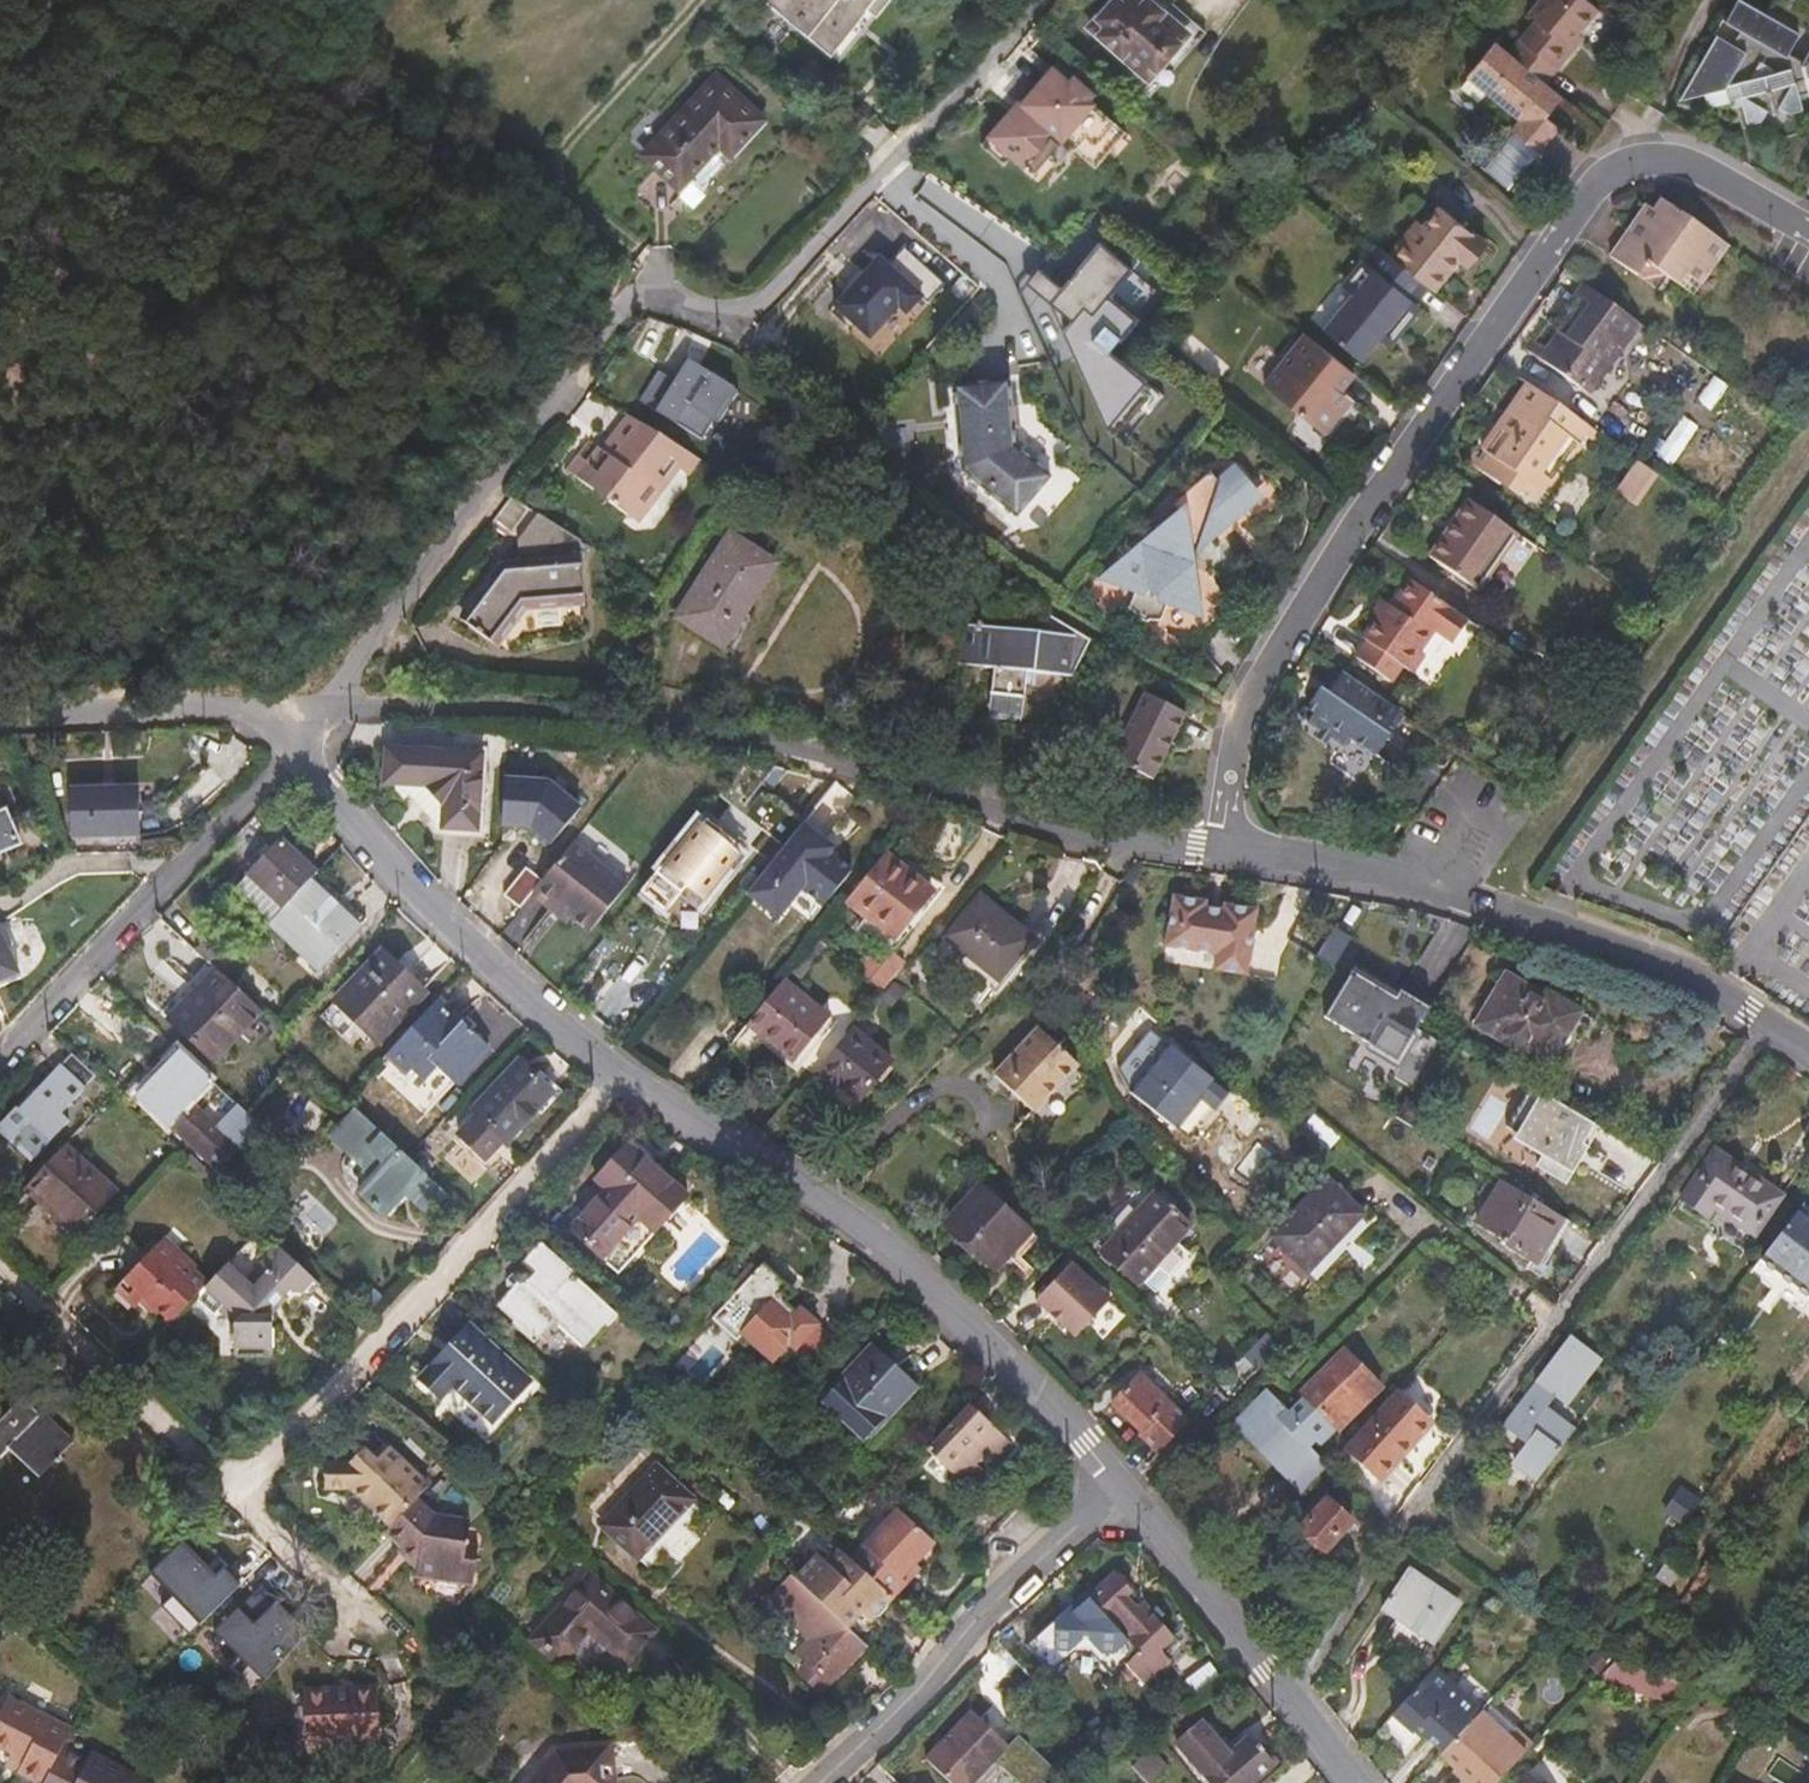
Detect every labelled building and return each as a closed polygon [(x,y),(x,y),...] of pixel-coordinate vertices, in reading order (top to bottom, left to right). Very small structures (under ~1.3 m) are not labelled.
[(836,55),(870,11),(879,18),(893,0),(767,0),(836,55)] [(1154,0),(1120,0),(1096,28),(1154,79),(1192,34),(1154,0)] [(1513,54),(1549,83),(1577,49),(1573,46),(1582,36),(1602,12),(1587,0),(1547,0),(1534,16),(1540,21),(1513,54)] [(1743,2),(1732,21),(1726,18),(1716,37),(1721,40),(1687,99),(1708,92),(1714,106),(1746,97),(1752,121),(1764,118),(1770,108),(1777,112),(1784,104),(1793,111),(1806,107),(1804,97),(1808,96),(1808,40),(1743,2)] [(1585,38),(1582,36),(1573,46),(1577,49),(1585,38)] [(1513,54),(1500,43),(1485,63),(1477,74),(1466,89),(1482,104),(1491,92),(1526,121),(1518,131),(1544,153),(1563,129),(1550,117),(1566,96),(1549,83),(1513,54)] [(1477,74),(1485,63),(1479,59),(1471,69),(1477,74)] [(1096,91),(1061,62),(1037,89),(1035,87),(983,147),(1005,165),(1009,161),(1040,188),(1077,146),(1100,165),(1130,130),(1091,97),(1096,91)] [(769,119),(723,77),(649,154),(691,191),(693,188),(699,194),(769,119)] [(1512,192),(1544,153),(1518,131),(1517,130),(1485,170),(1512,192)] [(1705,286),(1733,244),(1666,198),(1648,224),(1642,219),(1614,258),(1641,276),(1650,263),(1684,287),(1691,276),(1705,286)] [(1420,224),(1394,254),(1433,286),(1439,291),(1463,261),(1470,266),(1487,245),(1442,208),(1425,227),(1420,224)] [(1104,236),(1065,280),(1049,267),(1035,282),(1051,296),(1111,421),(1115,425),(1153,382),(1108,343),(1159,285),(1104,236)] [(1394,254),(1381,244),(1349,286),(1359,293),(1331,329),(1368,360),(1384,339),(1396,324),(1407,333),(1426,308),(1420,304),(1433,286),(1394,254)] [(944,278),(905,245),(871,287),(910,319),(944,278)] [(1697,296),(1705,286),(1691,276),(1684,287),(1697,296)] [(955,320),(980,291),(961,277),(935,309),(949,320),(952,317),(955,320)] [(1609,362),(1640,318),(1593,286),(1575,313),(1579,317),(1567,334),(1563,331),(1544,358),(1586,387),(1591,380),(1600,385),(1613,366),(1609,362)] [(1396,324),(1384,339),(1394,348),(1407,333),(1396,324)] [(1359,373),(1311,333),(1268,383),(1329,433),(1349,409),(1338,399),(1359,373)] [(659,368),(642,400),(711,439),(741,385),(690,356),(677,378),(659,368)] [(626,379),(616,372),(606,389),(616,396),(626,379)] [(1013,378),(957,382),(963,468),(1021,512),(1054,473),(1020,447),(1017,443),(1015,423),(1006,423),(1004,404),(1014,404),(1013,378)] [(1583,443),(1589,431),(1593,425),(1532,383),(1513,413),(1517,416),(1508,430),(1503,427),(1487,447),(1489,450),(1478,466),(1503,484),(1508,476),(1543,501),(1553,486),(1564,470),(1567,472),(1585,445),(1583,443)] [(690,476),(701,459),(630,414),(617,437),(622,441),(614,453),(606,449),(587,479),(618,499),(615,508),(642,526),(660,498),(658,495),(675,467),(690,476)] [(1599,438),(1603,432),(1593,425),(1589,431),(1599,438)] [(1658,479),(1638,465),(1617,495),(1637,509),(1658,479)] [(1257,488),(1240,468),(1224,481),(1215,471),(1177,503),(1191,518),(1168,539),(1163,534),(1112,577),(1144,589),(1138,607),(1143,611),(1147,613),(1147,615),(1152,618),(1156,619),(1157,617),(1169,618),(1175,599),(1208,612),(1197,551),(1184,547),(1179,559),(1167,555),(1169,552),(1171,548),(1175,544),(1175,542),(1196,524),(1210,541),(1256,501),(1250,494),(1257,488)] [(775,480),(757,469),(752,478),(770,490),(775,480)] [(1559,490),(1553,486),(1543,501),(1548,505),(1559,490)] [(1524,533),(1479,503),(1458,535),(1452,531),(1436,555),(1484,590),(1524,533)] [(576,553),(582,540),(543,514),(524,543),(528,561),(515,565),(509,576),(503,572),(473,619),(484,624),(481,629),(497,640),(500,636),(516,646),(544,603),(547,607),(572,600),(570,596),(593,589),(585,554),(577,557),(576,553)] [(778,564),(735,536),(683,617),(735,650),(756,615),(749,610),(778,564)] [(1455,642),(1470,618),(1414,578),(1386,621),(1379,617),(1366,637),(1370,640),(1359,655),(1396,682),(1406,666),(1417,673),(1428,658),(1423,654),(1438,631),(1455,642)] [(1030,671),(1074,675),(1092,638),(1056,616),(1039,605),(1038,633),(955,624),(951,663),(995,667),(992,716),(1026,719),(1030,671)] [(1379,750),(1405,712),(1341,667),(1331,682),(1337,686),(1329,698),(1323,693),(1313,708),(1318,711),(1314,719),(1351,745),(1358,737),(1379,750)] [(1331,682),(1323,693),(1329,698),(1337,686),(1331,682)] [(1188,714),(1148,693),(1116,758),(1156,777),(1188,714)] [(480,834),(484,757),(387,751),(385,788),(404,788),(442,830),(444,832),(450,833),(480,834)] [(76,839),(144,847),(152,783),(83,775),(76,839)] [(24,842),(10,809),(2,813),(0,809),(0,852),(24,842)] [(546,871),(565,841),(537,823),(517,852),(546,871)] [(829,840),(808,823),(752,892),(782,918),(794,903),(794,890),(806,889),(828,906),(857,870),(835,852),(826,845),(829,840)] [(744,859),(700,824),(658,876),(703,911),(744,859)] [(839,848),(829,840),(826,845),(835,852),(839,848)] [(0,852),(0,858),(26,846),(24,842),(0,852)] [(273,925),(319,876),(285,844),(239,893),(273,925)] [(629,888),(575,844),(532,897),(568,925),(573,919),(591,935),(629,888)] [(936,895),(888,855),(849,904),(899,944),(936,895)] [(369,923),(319,876),(273,925),(323,972),(369,923)] [(794,890),(794,903),(806,889),(794,890)] [(1260,908),(1229,902),(1228,909),(1208,905),(1209,899),(1178,893),(1169,943),(1220,951),(1217,967),(1249,972),(1260,908)] [(1036,941),(983,897),(948,940),(1001,983),(1036,941)] [(854,922),(845,914),(838,923),(847,931),(854,922)] [(14,957),(17,950),(11,937),(4,934),(0,935),(0,988),(22,979),(14,957)] [(829,949),(819,941),(795,971),(803,979),(829,949)] [(883,993),(906,964),(885,946),(861,976),(883,993)] [(427,996),(385,955),(338,1003),(381,1045),(427,996)] [(226,976),(219,970),(172,1020),(218,1063),(265,1013),(226,976)] [(1398,1000),(1352,973),(1325,1020),(1371,1046),(1398,1000)] [(1478,1028),(1550,1071),(1567,1040),(1580,1048),(1596,1022),(1550,994),(1546,1000),(1508,977),(1478,1028)] [(786,982),(746,1031),(792,1065),(805,1050),(812,1055),(829,1034),(823,1029),(831,1018),(786,982)] [(469,1021),(446,998),(396,1052),(429,1083),(446,1065),(463,1081),(497,1044),(471,1019),(469,1021)] [(1118,1066),(1135,1082),(1171,1042),(1154,1027),(1118,1066)] [(893,1063),(853,1030),(821,1071),(847,1092),(841,1101),(855,1113),(893,1063)] [(1080,1066),(1043,1030),(998,1078),(1036,1115),(1080,1066)] [(1567,1040),(1550,1071),(1562,1078),(1580,1048),(1567,1040)] [(1218,1114),(1231,1097),(1170,1046),(1131,1094),(1180,1131),(1204,1102),(1218,1114)] [(214,1081),(184,1053),(141,1099),(221,1174),(225,1169),(252,1140),(263,1127),(250,1115),(240,1107),(219,1129),(193,1104),(214,1081)] [(97,1077),(74,1055),(22,1113),(20,1111),(2,1131),(34,1161),(69,1124),(61,1116),(97,1078),(97,1077)] [(556,1095),(521,1063),(475,1112),(480,1116),(465,1133),(489,1156),(504,1140),(510,1145),(556,1095)] [(821,1071),(814,1080),(841,1101),(847,1092),(821,1071)] [(1601,1131),(1532,1089),(1507,1129),(1518,1136),(1514,1142),(1542,1159),(1536,1169),(1566,1188),(1601,1131)] [(449,1195),(412,1160),(358,1110),(333,1138),(375,1178),(361,1194),(388,1218),(409,1196),(430,1216),(449,1195)] [(252,1140),(225,1169),(243,1187),(269,1157),(252,1140)] [(664,1228),(687,1201),(691,1197),(630,1145),(597,1184),(606,1192),(572,1233),(622,1276),(664,1228)] [(68,1147),(27,1191),(80,1240),(121,1196),(68,1147)] [(1782,1197),(1716,1151),(1682,1201),(1708,1219),(1715,1209),(1755,1236),(1782,1197)] [(1372,1223),(1328,1183),(1275,1240),(1318,1282),(1372,1223)] [(1565,1220),(1504,1183),(1479,1224),(1511,1244),(1510,1248),(1538,1265),(1547,1250),(1565,1220)] [(1033,1235),(983,1187),(949,1225),(1000,1272),(1033,1235)] [(1155,1198),(1105,1254),(1146,1291),(1150,1287),(1159,1296),(1188,1265),(1175,1254),(1193,1233),(1155,1198)] [(1758,1271),(1808,1310),(1808,1211),(1806,1209),(1758,1271)] [(1565,1220),(1547,1250),(1557,1256),(1576,1226),(1565,1220)] [(323,1288),(263,1232),(210,1287),(202,1295),(221,1313),(235,1327),(234,1359),(272,1362),(282,1324),(278,1321),(298,1299),(302,1302),(309,1303),(323,1288)] [(165,1242),(160,1246),(174,1260),(178,1255),(165,1242)] [(146,1301),(173,1325),(198,1300),(202,1295),(210,1287),(195,1273),(196,1271),(178,1255),(174,1260),(160,1246),(120,1288),(140,1306),(146,1301)] [(621,1317),(545,1246),(525,1267),(532,1274),(527,1281),(521,1277),(511,1274),(506,1279),(510,1286),(516,1292),(501,1308),(519,1325),(517,1328),(536,1346),(557,1325),(588,1353),(621,1317)] [(1039,1304),(1079,1341),(1114,1304),(1075,1266),(1039,1304)] [(328,1293),(323,1288),(309,1303),(300,1313),(305,1318),(328,1293)] [(202,1295),(198,1300),(216,1318),(221,1313),(202,1295)] [(792,1321),(773,1304),(745,1335),(774,1363),(790,1346),(797,1352),(820,1327),(803,1310),(792,1321)] [(437,1407),(456,1387),(496,1423),(532,1383),(472,1329),(416,1388),(437,1407)] [(1260,1371),(1280,1350),(1266,1337),(1245,1357),(1260,1371)] [(1517,1464),(1540,1481),(1576,1434),(1545,1413),(1556,1397),(1567,1405),(1602,1358),(1573,1337),(1537,1384),(1539,1385),(1508,1426),(1531,1444),(1517,1464)] [(918,1386),(875,1348),(827,1402),(871,1441),(918,1386)] [(1287,1475),(1291,1471),(1315,1447),(1318,1444),(1322,1447),(1362,1409),(1363,1410),(1383,1390),(1346,1353),(1305,1396),(1308,1399),(1292,1416),(1269,1393),(1240,1422),(1260,1441),(1256,1445),(1287,1475)] [(1163,1452),(1191,1423),(1143,1379),(1116,1407),(1163,1452)] [(1430,1421),(1398,1391),(1344,1451),(1380,1483),(1417,1443),(1413,1439),(1430,1421)] [(24,1400),(22,1404),(23,1405),(7,1422),(0,1415),(0,1455),(5,1459),(13,1452),(42,1479),(75,1443),(49,1417),(46,1420),(24,1400)] [(1009,1441),(972,1405),(930,1451),(968,1486),(984,1468),(978,1463),(988,1452),(994,1458),(1009,1441)] [(816,1416),(807,1425),(817,1435),(824,1442),(834,1433),(816,1416)] [(1236,1426),(1256,1445),(1260,1441),(1240,1422),(1236,1426)] [(817,1435),(807,1425),(804,1428),(814,1438),(817,1435)] [(1015,1446),(1009,1441),(994,1458),(1000,1463),(1015,1446)] [(1309,1487),(1333,1463),(1315,1447),(1291,1471),(1309,1487)] [(359,1495),(397,1530),(422,1500),(433,1488),(393,1453),(381,1466),(368,1454),(355,1468),(327,1474),(329,1497),(359,1495)] [(984,1468),(968,1486),(974,1491),(990,1474),(984,1468)] [(693,1501),(658,1469),(605,1530),(639,1561),(693,1501)] [(1666,1514),(1686,1528),(1702,1504),(1682,1490),(1666,1514)] [(397,1530),(395,1532),(412,1548),(415,1546),(425,1556),(426,1579),(466,1586),(467,1580),(478,1582),(484,1550),(477,1549),(478,1545),(471,1544),(474,1526),(440,1517),(422,1500),(397,1530)] [(734,1500),(724,1510),(733,1518),(743,1509),(734,1500)] [(1328,1552),(1353,1523),(1328,1501),(1302,1531),(1328,1552)] [(899,1513),(855,1562),(893,1597),(907,1583),(901,1577),(916,1561),(932,1544),(899,1513)] [(184,1540),(155,1569),(177,1591),(166,1603),(196,1631),(245,1580),(224,1561),(215,1570),(184,1540)] [(855,1562),(845,1553),(832,1567),(823,1558),(799,1582),(835,1616),(849,1631),(862,1616),(869,1623),(893,1597),(855,1562)] [(901,1577),(907,1583),(921,1567),(916,1561),(901,1577)] [(1671,1589),(1682,1572),(1669,1563),(1658,1581),(1671,1589)] [(1408,1573),(1384,1610),(1434,1644),(1458,1607),(1408,1573)] [(1114,1575),(1089,1600),(1142,1654),(1129,1666),(1148,1686),(1173,1661),(1163,1651),(1176,1638),(1142,1604),(1137,1610),(1127,1599),(1132,1593),(1114,1575)] [(655,1633),(592,1577),(535,1643),(562,1667),(591,1634),(627,1665),(655,1633)] [(467,1580),(466,1586),(477,1588),(478,1582),(467,1580)] [(254,1618),(277,1601),(264,1584),(242,1601),(254,1618)] [(1142,1604),(1132,1593),(1127,1599),(1137,1610),(1142,1604)] [(1089,1600),(1086,1597),(1029,1654),(1057,1682),(1088,1652),(1116,1678),(1129,1666),(1142,1654),(1089,1600)] [(256,1621),(239,1604),(217,1627),(269,1676),(296,1649),(282,1636),(297,1619),(277,1600),(256,1621)] [(832,1687),(867,1648),(849,1631),(835,1616),(794,1660),(825,1691),(830,1685),(832,1687)] [(789,1666),(820,1696),(825,1691),(794,1660),(789,1666)] [(1601,1680),(1683,1711),(1696,1692),(1648,1673),(1618,1662),(1601,1680)] [(1022,1667),(997,1693),(1021,1717),(1046,1691),(1022,1667)] [(1433,1765),(1443,1755),(1472,1723),(1483,1712),(1436,1669),(1384,1728),(1405,1747),(1409,1742),(1433,1765)] [(380,1741),(379,1690),(306,1693),(308,1743),(380,1741)] [(43,1782),(49,1782),(67,1750),(71,1742),(76,1731),(12,1699),(0,1722),(0,1747),(16,1756),(28,1761),(23,1773),(43,1782)] [(975,1713),(929,1762),(951,1782),(975,1782),(1010,1747),(975,1713)] [(1518,1765),(1472,1723),(1443,1755),(1473,1782),(1500,1782),(1518,1765)] [(1202,1725),(1179,1745),(1213,1782),(1254,1782),(1272,1767),(1249,1739),(1229,1757),(1202,1725)] [(67,1750),(73,1753),(77,1745),(71,1742),(67,1750)] [(612,1747),(557,1751),(531,1782),(616,1782),(612,1747)] [(95,1755),(92,1763),(73,1753),(67,1750),(49,1782),(148,1782),(95,1755)] [(11,1767),(23,1773),(28,1761),(16,1756),(11,1767)] [(1151,1760),(1137,1773),(1146,1782),(1158,1782),(1165,1777),(1151,1760)]
